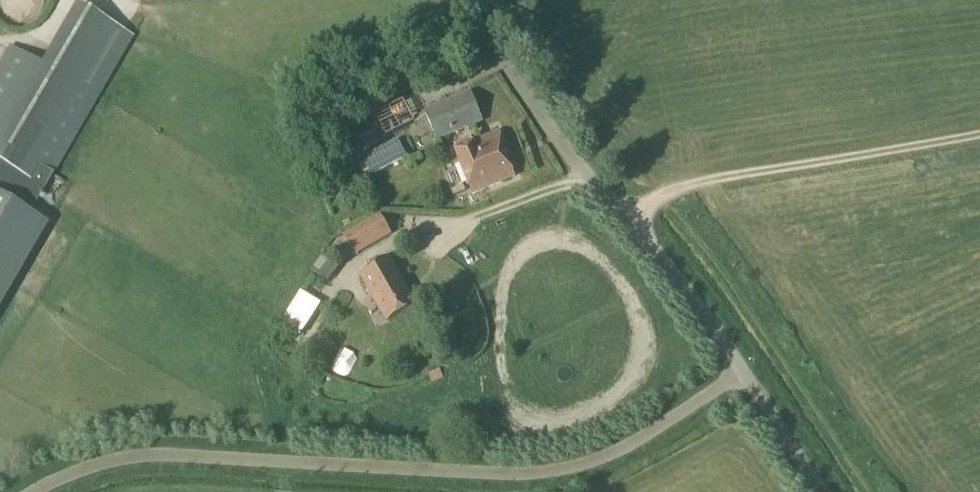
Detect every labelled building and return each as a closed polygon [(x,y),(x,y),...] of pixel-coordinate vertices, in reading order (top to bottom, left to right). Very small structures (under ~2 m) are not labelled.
[(50,1),(50,0),(0,0),(0,12),(3,17),(7,21),(11,24),(15,26),(22,28),(26,28),(30,27),(35,25),(40,22),(44,19),(47,14),(49,10),(50,1)] [(124,33),(80,7),(45,67),(10,47),(0,63),(0,198),(32,216),(46,192),(43,191),(132,37),(124,33)] [(387,103),(404,100),(401,82),(383,86),(387,103)] [(423,109),(436,141),(483,122),(470,91),(423,109)] [(374,115),(385,139),(415,124),(403,101),(374,115)] [(506,152),(507,152),(499,132),(454,150),(472,194),(515,177),(506,152)] [(396,140),(362,157),(371,176),(406,158),(396,140)] [(46,225),(32,216),(0,198),(0,305),(46,225)] [(343,236),(344,237),(329,245),(338,262),(353,254),(389,233),(379,216),(343,236)] [(389,258),(381,262),(360,274),(386,321),(415,305),(389,258)] [(280,324),(299,335),(309,319),(290,307),(280,324)]
